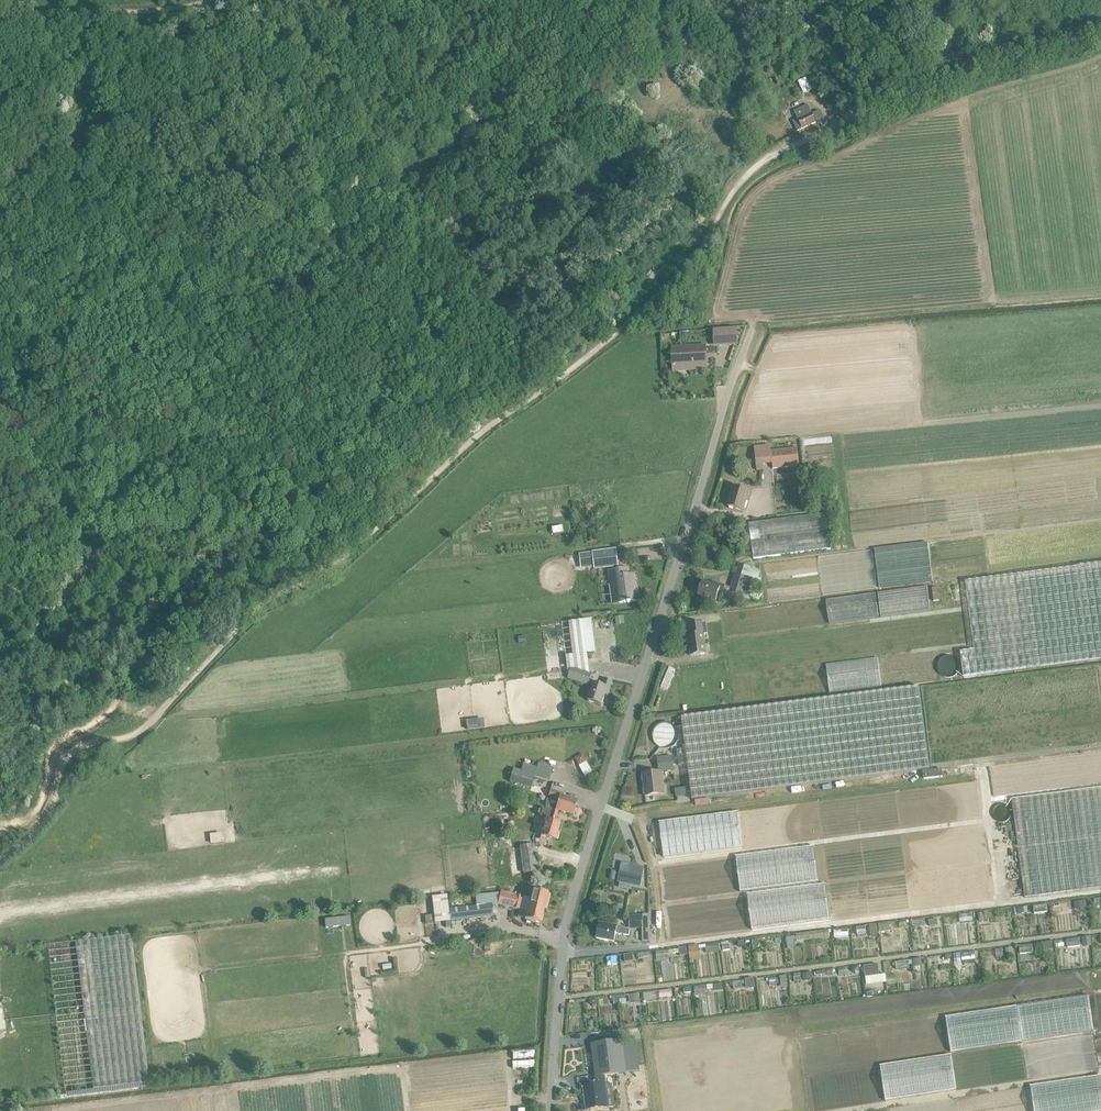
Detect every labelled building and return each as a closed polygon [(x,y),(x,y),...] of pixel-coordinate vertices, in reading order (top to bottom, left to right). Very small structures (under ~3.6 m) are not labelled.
[(797,131),(806,127),(815,122),(807,105),(794,111),(798,119),(793,121),(797,131)] [(816,122),(823,119),(819,111),(813,114),(816,122)] [(714,332),(715,345),(737,343),(736,330),(714,332)] [(680,366),(700,365),(706,365),(705,346),(679,348),(680,366)] [(770,451),(770,446),(754,447),(756,470),(763,470),(762,460),(771,459),(772,469),(773,469),(773,468),(799,465),(797,448),(770,451)] [(748,492),(733,487),(727,507),(743,511),(748,492)] [(750,522),(751,541),(799,536),(800,546),(782,547),(767,549),(767,555),(827,550),(824,520),(808,522),(807,516),(750,522)] [(618,566),(616,550),(592,553),(579,555),(580,566),(594,564),(594,569),(618,566)] [(818,556),(765,561),(767,581),(776,580),(775,576),(772,577),(771,570),(777,570),(777,569),(810,566),(812,580),(810,581),(811,594),(821,593),(818,556)] [(965,581),(974,650),(960,652),(963,677),(1100,659),(1100,563),(1076,566),(1076,567),(965,581)] [(634,586),(635,586),(634,575),(627,576),(626,569),(610,571),(611,578),(614,577),(618,603),(627,602),(627,603),(630,603),(630,602),(637,601),(636,591),(634,591),(634,586)] [(757,581),(736,574),(735,574),(733,580),(755,588),(757,581)] [(730,588),(729,592),(741,597),(743,592),(752,596),(755,588),(733,580),(730,588)] [(719,591),(723,593),(725,586),(714,582),(713,585),(702,582),(701,586),(699,585),(696,592),(698,593),(698,595),(700,596),(698,602),(714,607),(719,591)] [(928,586),(826,598),(829,622),(931,609),(928,586)] [(706,623),(709,644),(722,642),(719,621),(706,623)] [(707,634),(706,623),(689,625),(690,634),(687,634),(688,636),(690,656),(706,654),(703,635),(707,634)] [(956,666),(953,656),(939,660),(942,671),(956,666)] [(830,692),(882,686),(878,657),(826,664),(830,692)] [(588,685),(589,683),(592,674),(571,667),(567,678),(588,685)] [(668,690),(676,669),(669,667),(661,688),(668,690)] [(612,681),(605,679),(602,686),(594,683),(588,701),(601,705),(606,691),(609,692),(612,681)] [(691,799),(929,769),(919,687),(681,717),(691,799)] [(482,719),(467,719),(468,728),(482,728),(482,719)] [(681,736),(680,733),(680,730),(678,727),(676,725),(674,723),(672,722),(668,721),(666,720),(662,721),(660,721),(657,723),(655,725),(653,727),(651,730),(650,732),(650,736),(650,738),(651,741),(652,744),(654,746),(656,748),(659,750),(662,751),(665,751),(668,751),(671,750),(674,749),(676,747),(678,745),(679,742),(680,739),(681,736)] [(585,776),(593,771),(583,753),(574,758),(585,776)] [(669,756),(657,757),(659,772),(661,772),(674,770),(672,757),(669,756)] [(549,782),(553,768),(538,764),(536,768),(523,764),(521,771),(513,769),(509,782),(530,788),(534,777),(549,782)] [(659,772),(643,774),(644,783),(645,787),(644,787),(645,797),(664,794),(661,772),(659,772)] [(977,781),(898,789),(902,826),(981,818),(977,781)] [(676,795),(689,794),(688,786),(675,788),(676,795)] [(1011,799),(1024,897),(1100,887),(1100,787),(1011,799)] [(564,794),(550,790),(548,797),(549,797),(546,807),(555,810),(558,811),(558,812),(559,812),(558,814),(564,816),(565,813),(573,816),(573,815),(575,815),(577,808),(575,808),(577,802),(563,797),(564,794)] [(555,810),(546,807),(543,818),(545,819),(540,837),(554,841),(557,832),(559,832),(561,826),(559,825),(560,823),(555,822),(558,811),(555,810)] [(913,907),(992,900),(988,861),(985,861),(982,825),(903,833),(906,871),(910,871),(913,907)] [(210,844),(222,843),(221,833),(209,835),(210,844)] [(505,849),(509,848),(512,874),(537,871),(533,834),(504,837),(505,849)] [(623,864),(620,883),(638,886),(642,867),(623,864)] [(476,896),(477,905),(492,903),(498,904),(516,909),(517,902),(544,909),(548,894),(538,891),(538,890),(534,889),(534,890),(532,890),(530,898),(501,892),(500,893),(476,896)] [(448,909),(446,895),(432,897),(435,923),(493,916),(492,913),(492,907),(491,904),(497,904),(498,904),(492,903),(477,905),(477,906),(448,909)] [(1085,898),(1077,900),(1078,907),(1086,906),(1085,898)] [(516,909),(526,911),(524,920),(526,920),(526,922),(530,922),(530,921),(540,924),(544,909),(517,902),(516,909)] [(986,912),(978,913),(979,921),(987,920),(986,912)] [(433,914),(424,916),(426,925),(434,923),(433,914)] [(629,927),(642,927),(642,915),(629,916),(629,927)] [(889,923),(878,924),(879,933),(890,931),(889,923)] [(630,930),(617,927),(599,924),(596,939),(614,942),(616,933),(629,936),(630,930)] [(876,924),(869,925),(870,934),(878,933),(876,924)] [(131,935),(75,942),(93,1090),(149,1083),(131,935)] [(1082,938),(1083,947),(1091,946),(1090,937),(1082,938)] [(1042,951),(1053,949),(1052,941),(1041,943),(1042,951)] [(1032,945),(1020,947),(1021,955),(1033,953),(1032,945)] [(679,949),(679,953),(680,956),(687,955),(686,948),(679,949)] [(632,953),(624,954),(625,962),(633,961),(632,953)] [(616,957),(607,958),(607,966),(617,965),(616,957)] [(921,958),(912,959),(913,967),(922,966),(921,958)] [(885,974),(879,975),(877,964),(863,966),(864,968),(862,969),(862,972),(864,972),(866,985),(886,983),(885,974)] [(811,972),(802,973),(803,981),(812,980),(811,972)] [(745,979),(745,981),(746,984),(746,989),(755,988),(754,978),(745,979)] [(630,1003),(640,1001),(639,994),(629,995),(630,1003)] [(639,1071),(635,1040),(622,1042),(626,1072),(629,1072),(639,1071)] [(591,1045),(596,1086),(605,1085),(603,1076),(626,1073),(626,1072),(622,1042),(622,1041),(591,1045)] [(514,1052),(514,1067),(534,1067),(534,1052),(514,1052)] [(884,1102),(881,1064),(810,1075),(817,1110),(820,1110),(884,1102)] [(1030,1084),(1034,1110),(1100,1110),(1100,1075),(1030,1084)] [(605,1085),(596,1086),(583,1087),(584,1096),(585,1096),(586,1101),(585,1101),(586,1110),(607,1108),(605,1085)]
